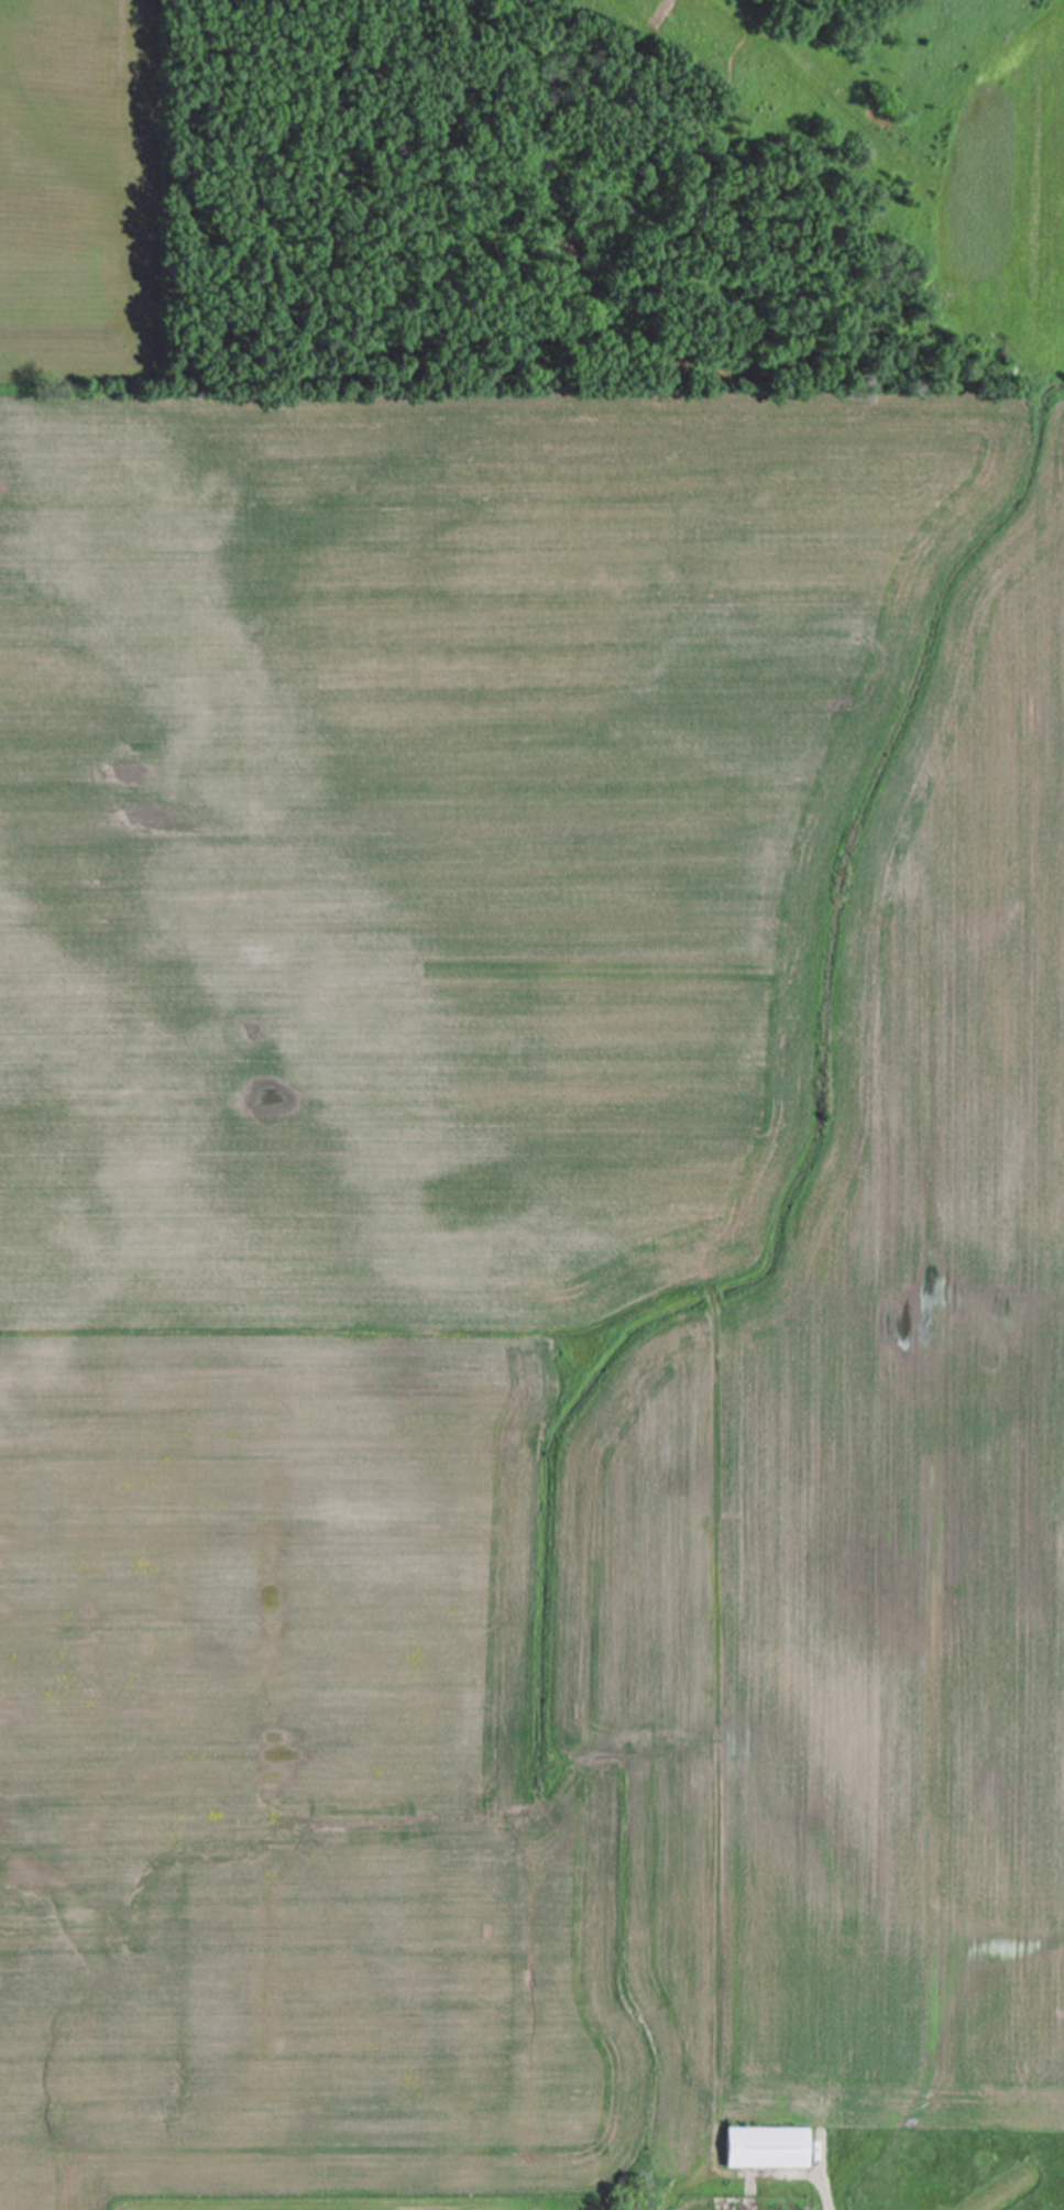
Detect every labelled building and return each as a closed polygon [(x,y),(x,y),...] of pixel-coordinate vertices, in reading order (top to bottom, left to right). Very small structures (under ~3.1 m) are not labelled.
[(723,2168),(806,2168),(806,2127),(723,2128),(723,2168)]
